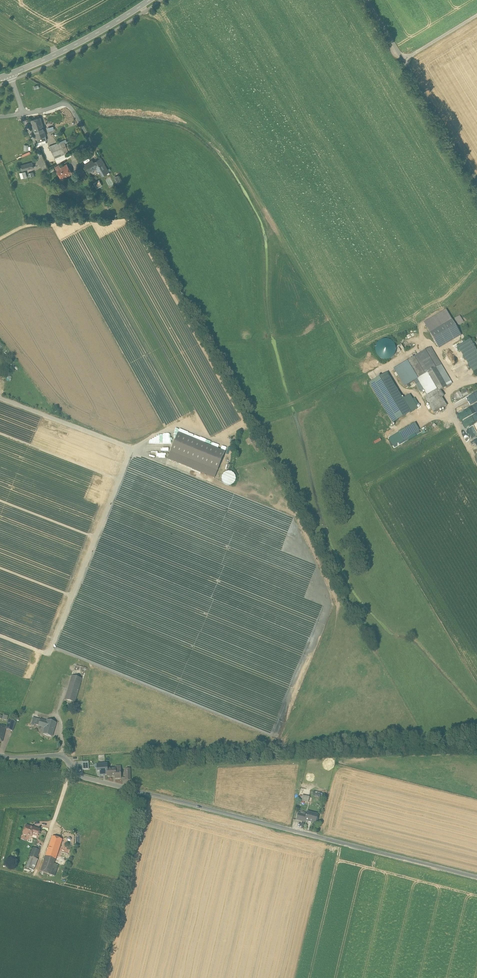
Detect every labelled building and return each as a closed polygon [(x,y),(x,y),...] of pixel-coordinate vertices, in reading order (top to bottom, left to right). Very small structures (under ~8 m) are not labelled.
[(40,117),(31,120),(37,139),(45,136),(46,136),(40,117)] [(66,139),(58,143),(50,146),(53,154),(57,164),(67,159),(65,155),(69,153),(65,144),(67,143),(66,139)] [(85,151),(78,156),(81,161),(89,157),(85,151)] [(92,160),(85,165),(89,172),(95,168),(96,170),(100,168),(104,174),(108,171),(104,164),(101,158),(97,160),(98,161),(94,163),(92,160)] [(32,162),(21,166),(22,170),(34,167),(32,162)] [(57,170),(56,170),(62,180),(72,173),(67,164),(61,168),(57,170)] [(87,178),(81,168),(77,170),(83,180),(87,178)] [(102,186),(99,180),(94,183),(96,189),(102,186)] [(446,310),(424,323),(430,333),(452,321),(446,310)] [(460,317),(455,319),(458,325),(463,322),(460,317)] [(452,321),(430,333),(438,346),(459,333),(452,321)] [(379,340),(380,355),(384,355),(384,358),(395,357),(395,340),(379,340)] [(458,347),(473,373),(476,371),(476,352),(470,340),(458,347)] [(449,378),(431,348),(414,358),(424,375),(427,373),(436,389),(438,392),(451,384),(448,379),(449,378)] [(427,373),(424,375),(414,358),(407,362),(424,390),(427,395),(436,389),(427,373)] [(407,362),(395,369),(405,386),(414,381),(417,379),(407,362)] [(387,374),(370,384),(393,423),(410,413),(387,374)] [(424,390),(417,379),(414,381),(421,392),(424,390)] [(427,395),(424,396),(434,414),(446,407),(438,392),(436,389),(427,395)] [(459,392),(452,396),(454,400),(462,396),(459,392)] [(469,396),(454,404),(458,412),(475,403),(472,397),(470,398),(469,396)] [(417,436),(415,433),(420,431),(416,423),(399,432),(404,442),(417,436)] [(225,453),(178,434),(171,452),(217,471),(225,453)] [(162,443),(171,443),(170,435),(162,435),(162,443)] [(217,471),(171,452),(168,459),(214,478),(217,471)] [(73,676),(66,699),(74,702),(81,679),(73,676)] [(56,722),(47,720),(47,722),(37,719),(35,724),(45,727),(43,734),(52,736),(56,722)] [(16,722),(9,720),(7,729),(13,731),(16,722)] [(115,769),(107,770),(108,776),(115,776),(115,779),(121,778),(121,775),(121,771),(116,771),(115,769)] [(318,815),(307,812),(306,816),(298,814),(296,820),(305,822),(305,821),(316,824),(318,815)] [(34,828),(26,826),(25,830),(24,830),(23,832),(24,833),(24,834),(26,835),(27,836),(30,837),(31,837),(32,837),(33,835),(35,835),(37,829),(34,828)] [(62,840),(53,836),(50,845),(55,847),(54,851),(58,852),(62,840)] [(50,845),(41,871),(51,875),(51,873),(55,874),(58,865),(54,864),(58,852),(54,851),(55,847),(50,845)] [(40,850),(33,848),(30,857),(37,859),(40,850)] [(37,859),(30,857),(26,868),(34,870),(38,860),(37,859)]
